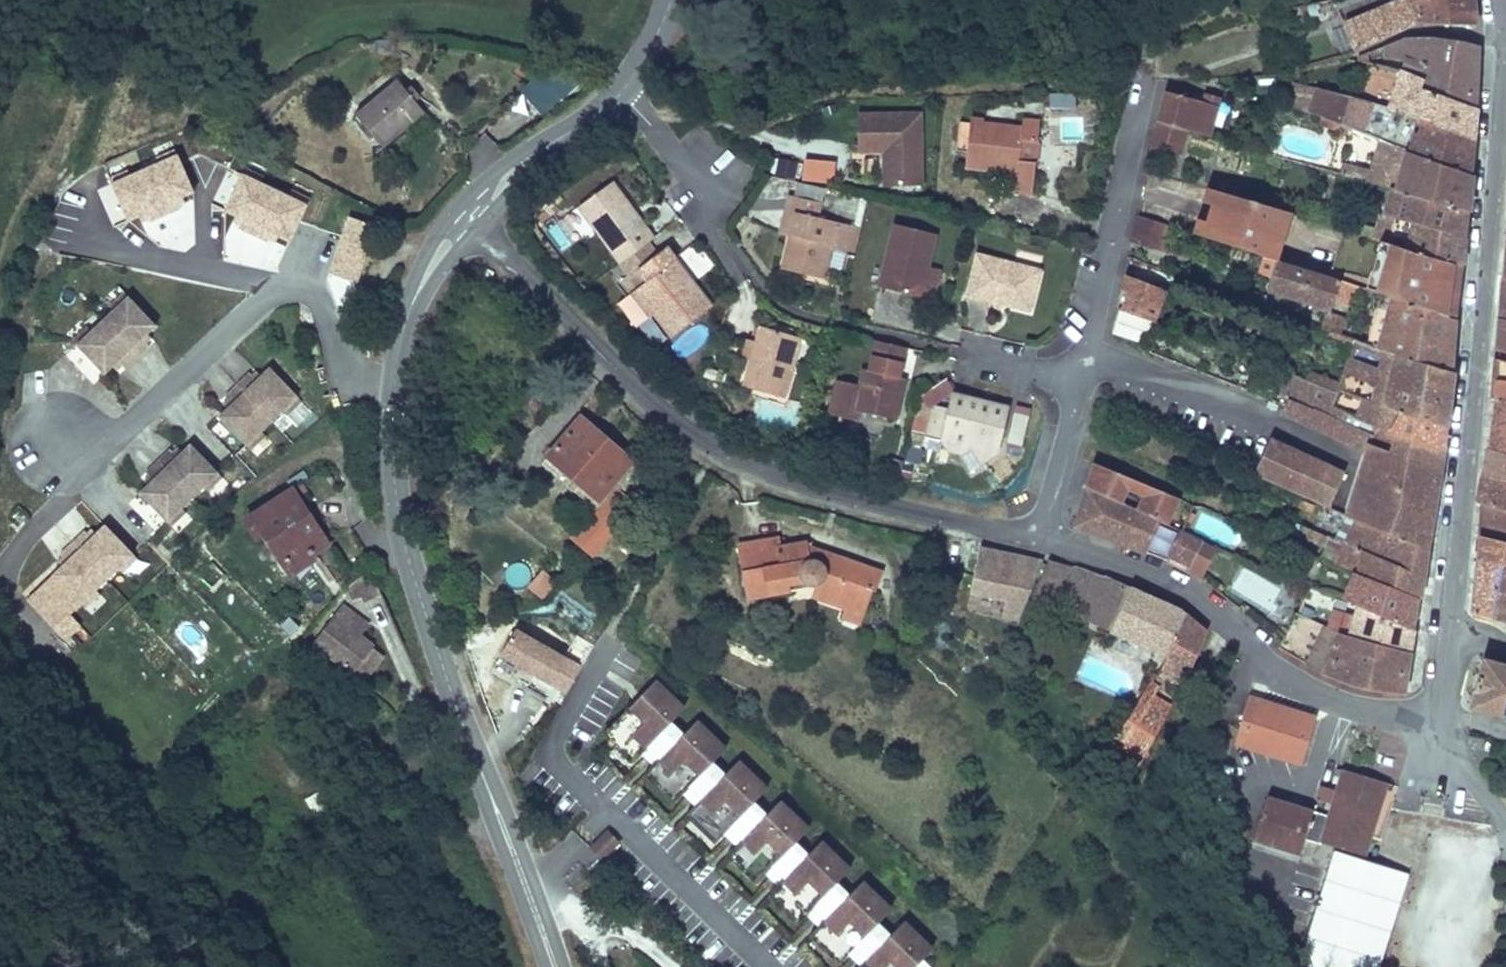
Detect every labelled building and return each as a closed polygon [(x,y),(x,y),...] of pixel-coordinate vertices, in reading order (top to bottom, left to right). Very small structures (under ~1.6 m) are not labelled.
[(1466,0),(1407,0),(1408,4),(1412,13),(1413,17),(1466,0)] [(1477,42),(1472,0),(1466,0),(1413,17),(1420,40),(1477,42)] [(1400,17),(1412,13),(1408,4),(1397,8),(1400,17)] [(1395,49),(1420,40),(1413,17),(1412,13),(1400,17),(1384,22),(1395,49)] [(1342,70),(1395,49),(1384,22),(1332,44),(1342,70)] [(351,55),(360,60),(365,53),(355,48),(351,55)] [(1398,94),(1471,122),(1479,62),(1432,53),(1403,54),(1357,70),(1354,78),(1398,94)] [(552,62),(519,96),(544,120),(577,86),(552,62)] [(1288,84),(1296,82),(1295,75),(1287,76),(1288,84)] [(381,147),(423,111),(396,80),(354,116),(381,147)] [(1181,133),(1202,140),(1212,108),(1163,93),(1153,125),(1181,133)] [(1387,129),(1467,159),(1471,122),(1398,94),(1387,129)] [(1467,159),(1387,129),(1295,95),(1287,117),(1280,114),(1278,119),(1380,158),(1461,187),(1463,188),(1467,159)] [(1341,104),(1352,108),(1354,102),(1343,98),(1341,104)] [(920,188),(921,116),(858,115),(858,152),(884,152),(883,187),(920,188)] [(1023,141),(1039,142),(1041,121),(1023,120),(1022,129),(985,125),(985,121),(970,120),(966,163),(992,166),(992,161),(1002,162),(1001,166),(1018,167),(1015,190),(1033,192),(1036,165),(1021,163),(1023,141)] [(1146,148),(1173,157),(1181,133),(1153,125),(1146,148)] [(1450,224),(1461,187),(1380,158),(1366,202),(1386,207),(1450,224)] [(791,181),(794,165),(776,161),(772,177),(791,181)] [(802,162),(801,184),(834,185),(835,164),(802,162)] [(850,261),(858,228),(814,218),(821,188),(793,182),(786,213),(791,214),(786,235),(778,271),(819,281),(827,247),(831,248),(830,253),(842,256),(842,259),(850,261)] [(619,265),(653,239),(611,183),(577,208),(619,265)] [(1450,224),(1461,227),(1469,191),(1463,188),(1461,187),(1450,224)] [(851,211),(855,197),(833,191),(830,206),(851,211)] [(1261,273),(1271,277),(1286,232),(1201,207),(1198,218),(1207,221),(1201,238),(1192,235),(1188,248),(1261,273)] [(1461,227),(1450,224),(1386,207),(1383,228),(1382,233),(1389,235),(1459,252),(1461,227)] [(786,235),(791,214),(786,213),(781,212),(776,232),(786,235)] [(1128,241),(1161,252),(1169,226),(1136,216),(1128,241)] [(556,249),(582,235),(572,217),(546,230),(556,249)] [(349,248),(360,253),(369,230),(358,225),(349,248)] [(920,298),(926,268),(934,235),(892,225),(877,288),(920,298)] [(1382,258),(1385,250),(1389,235),(1382,233),(1383,228),(1378,227),(1374,245),(1371,255),(1380,258),(1382,258)] [(1371,255),(1374,245),(1320,231),(1317,241),(1371,255)] [(1457,279),(1459,252),(1389,235),(1385,250),(1402,254),(1399,263),(1457,279)] [(679,259),(700,279),(712,266),(691,247),(679,259)] [(669,340),(711,311),(668,250),(639,270),(647,282),(640,287),(656,311),(652,315),(669,340)] [(1003,306),(1028,313),(1039,272),(977,254),(966,296),(992,304),(999,299),(1003,306)] [(1375,272),(1385,275),(1390,260),(1382,258),(1380,258),(1375,272)] [(1379,312),(1452,336),(1457,279),(1399,263),(1390,260),(1385,275),(1380,291),(1373,310),(1379,312)] [(920,298),(931,300),(937,271),(926,268),(920,298)] [(1336,307),(1338,299),(1310,289),(1271,277),(1261,273),(1257,288),(1269,292),(1264,307),(1330,327),(1336,307)] [(1116,307),(1151,320),(1162,291),(1127,277),(1116,307)] [(1505,323),(1505,283),(1498,281),(1494,321),(1505,323)] [(1364,307),(1366,300),(1312,282),(1310,289),(1338,299),(1355,304),(1364,307)] [(652,315),(656,311),(640,287),(628,295),(645,319),(652,315)] [(1364,307),(1373,310),(1380,291),(1370,288),(1366,300),(1364,307)] [(112,310),(116,314),(131,300),(126,296),(112,310)] [(996,311),(1003,306),(999,299),(992,304),(996,311)] [(1336,307),(1352,312),(1355,304),(1338,299),(1336,307)] [(147,345),(143,341),(149,336),(157,328),(131,300),(116,314),(97,332),(82,346),(108,374),(116,367),(121,362),(125,366),(128,369),(150,348),(147,345)] [(1352,312),(1376,320),(1379,312),(1373,310),(1364,307),(1355,304),(1352,312)] [(1250,320),(1259,324),(1262,314),(1254,311),(1250,320)] [(1448,388),(1452,336),(1379,312),(1376,320),(1374,326),(1388,330),(1377,367),(1448,388)] [(1505,354),(1505,323),(1494,321),(1492,321),(1489,349),(1505,354)] [(78,341),(82,346),(97,332),(93,327),(78,341)] [(743,387),(783,398),(800,339),(759,328),(743,387)] [(1337,355),(1342,344),(1343,339),(1327,333),(1321,349),(1327,352),(1337,355)] [(143,341),(147,345),(153,340),(149,336),(143,341)] [(903,379),(909,351),(875,344),(869,371),(863,369),(859,384),(835,378),(827,410),(855,416),(855,412),(898,422),(908,381),(903,379)] [(1337,355),(1349,359),(1353,347),(1342,344),(1337,355)] [(1442,441),(1448,388),(1377,367),(1349,359),(1337,355),(1327,352),(1324,361),(1351,371),(1340,404),(1328,399),(1325,406),(1330,408),(1323,424),(1343,430),(1370,439),(1385,443),(1390,426),(1442,441)] [(1488,361),(1484,398),(1488,400),(1505,406),(1505,365),(1488,361)] [(116,367),(119,371),(125,366),(121,362),(116,367)] [(284,407),(299,393),(273,366),(265,373),(260,378),(256,374),(253,371),(231,392),(233,395),(237,399),(232,404),(224,412),(250,440),(265,426),(284,407)] [(265,373),(261,369),(256,374),(260,378),(265,373)] [(1330,408),(1325,406),(1309,399),(1280,387),(1271,410),(1284,416),(1320,431),(1323,424),(1330,408)] [(1006,410),(1007,407),(952,392),(948,407),(934,403),(926,433),(938,436),(946,449),(959,453),(966,449),(977,463),(996,451),(999,440),(1006,410)] [(1325,406),(1328,399),(1312,392),(1309,399),(1325,406)] [(289,412),(303,398),(299,393),(284,407),(289,412)] [(232,404),(237,399),(233,395),(228,400),(232,404)] [(1488,400),(1483,426),(1505,434),(1505,406),(1488,400)] [(1019,445),(1026,416),(1006,410),(999,440),(1019,445)] [(602,498),(637,457),(585,413),(550,454),(602,498)] [(1387,454),(1367,447),(1339,438),(1320,431),(1284,416),(1277,431),(1363,466),(1348,514),(1426,543),(1435,485),(1383,468),(1387,454)] [(1339,438),(1343,430),(1323,424),(1320,431),(1339,438)] [(255,445),(269,431),(265,426),(250,440),(255,445)] [(1439,463),(1442,441),(1390,426),(1385,443),(1370,439),(1367,447),(1387,454),(1389,445),(1439,463)] [(1483,426),(1478,449),(1505,460),(1505,434),(1483,426)] [(170,517),(185,503),(204,485),(219,471),(193,444),(185,451),(180,456),(176,452),(173,449),(151,470),(154,473),(157,477),(152,482),(144,490),(170,517)] [(1435,485),(1439,463),(1389,445),(1387,454),(1383,468),(1435,485)] [(180,456),(185,451),(181,447),(176,452),(180,456)] [(1478,449),(1474,475),(1505,485),(1505,460),(1478,449)] [(1250,486),(1324,520),(1337,487),(1265,453),(1250,486)] [(1171,497),(1089,463),(1081,485),(1114,501),(1120,486),(1139,495),(1132,509),(1159,522),(1171,497)] [(204,485),(209,490),(223,476),(219,471),(204,485)] [(152,482),(157,477),(154,473),(148,478),(152,482)] [(1474,475),(1468,503),(1474,505),(1505,514),(1505,485),(1474,475)] [(317,558),(312,551),(332,539),(299,484),(248,514),(260,536),(268,531),(293,573),(317,558)] [(1114,501),(1081,485),(1070,524),(1101,537),(1170,566),(1178,570),(1192,537),(1159,522),(1132,509),(1114,501)] [(638,503),(619,486),(575,538),(595,554),(638,503)] [(170,517),(175,523),(190,509),(185,503),(170,517)] [(1474,505),(1471,536),(1505,544),(1505,514),(1474,505)] [(1423,563),(1426,543),(1348,514),(1343,532),(1423,563)] [(134,552),(136,550),(107,519),(96,529),(91,524),(56,558),(60,563),(25,596),(54,627),(81,601),(97,586),(119,566),(134,552)] [(1418,589),(1423,563),(1343,532),(1322,524),(1319,533),(1328,537),(1324,552),(1341,559),(1418,589)] [(1471,536),(1469,562),(1505,566),(1505,544),(1471,536)] [(1190,575),(1204,543),(1192,537),(1178,570),(1190,575)] [(803,546),(778,550),(776,541),(738,546),(748,596),(787,592),(787,587),(796,586),(805,591),(813,591),(813,598),(843,609),(862,615),(869,592),(873,593),(879,574),(802,549),(803,546)] [(1314,558),(1318,550),(1297,541),(1292,552),(1301,556),(1303,553),(1314,558)] [(1043,581),(1053,564),(1031,559),(973,547),(962,595),(1000,603),(995,620),(1021,626),(1034,599),(1043,581)] [(1337,568),(1341,559),(1324,552),(1318,550),(1314,558),(1337,568)] [(139,557),(134,552),(119,566),(124,571),(139,557)] [(1414,613),(1418,589),(1341,559),(1337,568),(1332,582),(1414,613)] [(1505,625),(1505,566),(1469,562),(1465,612),(1505,625)] [(1057,613),(1105,631),(1127,588),(1100,577),(1098,581),(1087,577),(1053,564),(1043,581),(1060,588),(1051,607),(1059,610),(1057,613)] [(543,599),(558,579),(545,568),(529,587),(543,599)] [(1409,644),(1414,613),(1332,582),(1318,577),(1310,595),(1279,580),(1276,589),(1304,602),(1327,613),(1350,623),(1409,644)] [(1034,599),(1051,607),(1060,588),(1043,581),(1034,599)] [(102,592),(97,586),(81,601),(86,607),(102,592)] [(1164,651),(1182,613),(1177,608),(1158,600),(1127,588),(1105,631),(1164,651)] [(1292,629),(1315,638),(1327,613),(1304,602),(1292,629)] [(312,645),(365,682),(383,657),(373,650),(372,642),(362,635),(369,626),(339,605),(312,645)] [(859,623),(862,615),(843,609),(841,616),(859,623)] [(1159,662),(1183,675),(1203,629),(1199,626),(1182,613),(1164,651),(1159,662)] [(1404,668),(1409,644),(1350,623),(1338,648),(1404,668)] [(571,655),(519,624),(504,651),(556,681),(554,685),(567,692),(582,665),(569,658),(571,655)] [(1397,710),(1404,668),(1338,648),(1333,656),(1288,637),(1273,666),(1320,685),(1397,710)] [(1505,721),(1505,668),(1482,662),(1476,684),(1469,710),(1505,721)] [(637,756),(683,708),(654,681),(608,729),(637,756)] [(1125,771),(1134,776),(1170,707),(1153,696),(1157,689),(1148,683),(1099,755),(1125,771)] [(1228,744),(1293,767),(1310,719),(1256,700),(1245,696),(1228,744)] [(679,796),(725,748),(696,721),(650,769),(679,796)] [(637,756),(608,729),(602,735),(631,763),(637,756)] [(720,836),(766,788),(738,761),(692,809),(720,836)] [(679,796),(650,769),(643,775),(672,803),(679,796)] [(1337,770),(1322,817),(1313,844),(1313,846),(1331,852),(1360,861),(1384,784),(1337,770)] [(1131,782),(1134,776),(1125,771),(1122,776),(1131,782)] [(312,818),(327,810),(318,794),(304,802),(312,818)] [(1299,839),(1313,844),(1322,817),(1306,812),(1262,798),(1248,843),(1294,857),(1299,839)] [(762,876),(808,828),(779,801),(733,848),(762,876)] [(720,836),(692,809),(685,815),(714,843),(720,836)] [(1416,832),(1436,836),(1437,827),(1417,823),(1416,832)] [(803,916),(849,868),(820,841),(774,889),(803,916)] [(762,876),(733,848),(726,855),(755,883),(762,876)] [(1404,875),(1360,861),(1331,852),(1295,966),(1375,966),(1404,875)] [(844,956),(890,908),(862,881),(816,928),(844,956)] [(803,916),(774,889),(768,895),(797,923),(803,916)] [(932,949),(903,921),(859,966),(914,966),(932,949)] [(844,956),(816,928),(809,935),(838,963),(844,956)]
